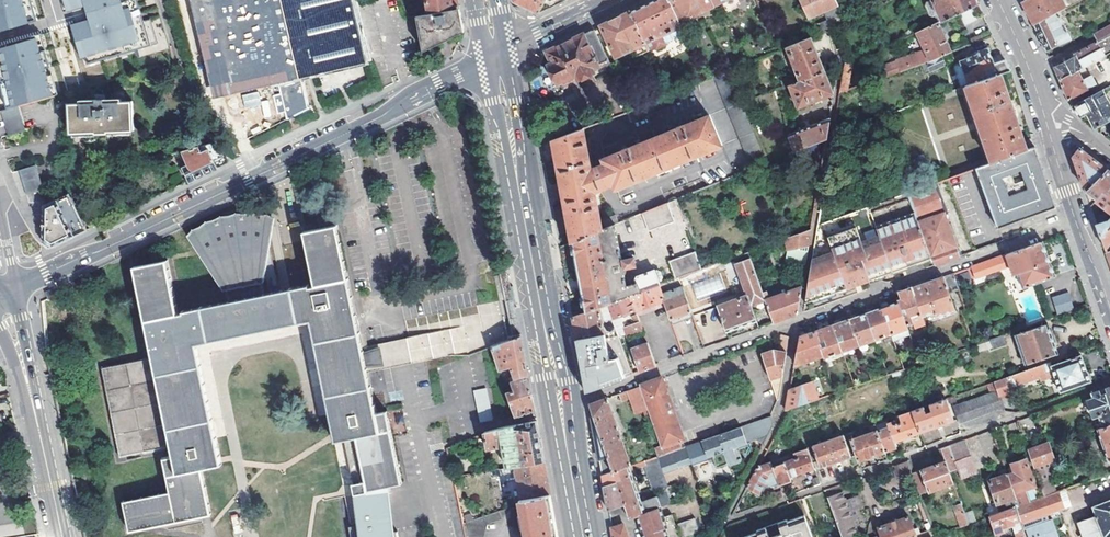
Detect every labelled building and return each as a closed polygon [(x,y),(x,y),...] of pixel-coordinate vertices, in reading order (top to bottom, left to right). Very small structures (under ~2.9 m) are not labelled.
[(42,18),(37,0),(0,0),(0,32),(42,18)] [(85,56),(87,55),(144,38),(135,3),(130,5),(128,0),(69,0),(71,7),(90,2),(93,16),(74,21),(85,56)] [(130,5),(135,3),(144,38),(87,55),(90,62),(154,42),(141,0),(128,0),(130,5)] [(214,92),(269,79),(280,123),(305,111),(297,77),(303,76),(307,75),(370,61),(355,0),(192,0),(214,92)] [(429,13),(460,8),(459,3),(459,0),(427,0),(429,13)] [(538,15),(545,0),(514,0),(514,2),(538,15)] [(681,26),(680,23),(669,0),(656,0),(637,9),(631,12),(649,49),(650,52),(657,49),(653,40),(681,26)] [(680,23),(715,5),(713,0),(669,0),(680,23)] [(810,19),(822,12),(826,19),(813,26),(817,35),(826,31),(846,20),(837,0),(801,0),(810,19)] [(943,21),(979,5),(977,0),(933,0),(943,21)] [(1034,24),(1058,11),(1078,0),(1023,0),(1021,1),(1024,5),(1034,24)] [(429,13),(417,16),(423,48),(431,46),(435,46),(442,43),(441,39),(445,39),(455,37),(457,36),(459,35),(460,33),(463,33),(465,31),(460,8),(429,13)] [(1036,28),(1046,50),(1071,38),(1058,11),(1034,24),(1036,28)] [(631,12),(602,26),(617,56),(619,55),(621,59),(624,57),(625,61),(636,55),(637,56),(649,49),(631,12)] [(951,51),(938,23),(917,33),(928,56),(926,57),(926,60),(951,51)] [(1074,57),(1080,68),(1109,52),(1109,24),(1093,33),(1097,41),(1073,54),(1074,57)] [(653,40),(657,49),(667,44),(667,43),(685,34),(681,26),(653,40)] [(594,30),(587,33),(567,43),(547,52),(553,63),(551,65),(552,68),(549,69),(555,81),(557,80),(559,83),(562,81),(565,87),(593,72),(592,69),(609,61),(594,30)] [(7,109),(18,106),(55,95),(38,34),(10,42),(12,47),(0,51),(0,85),(7,109)] [(801,80),(825,71),(813,37),(787,47),(801,80)] [(12,47),(10,42),(0,45),(0,51),(12,47)] [(1002,75),(1010,72),(1005,60),(997,62),(991,48),(977,52),(980,59),(962,66),(969,86),(1002,75)] [(1069,97),(1096,84),(1092,75),(1082,79),(1081,75),(1096,68),(1097,71),(1109,64),(1109,61),(1108,58),(1109,57),(1109,52),(1080,68),(1060,79),(1062,82),(1069,97)] [(897,62),(900,70),(914,64),(911,56),(897,62)] [(1054,67),(1060,79),(1080,68),(1074,57),(1054,67)] [(729,71),(715,77),(753,168),(768,162),(729,71)] [(798,108),(834,93),(825,71),(801,80),(794,83),(789,86),(798,108)] [(992,161),(1027,149),(1002,75),(969,86),(966,87),(992,161)] [(789,86),(794,83),(793,80),(790,81),(789,78),(781,81),(783,86),(784,87),(789,86)] [(1073,104),(1079,118),(1094,128),(1109,119),(1109,102),(1103,89),(1073,104)] [(241,95),(245,108),(261,104),(258,91),(241,95)] [(122,101),(122,98),(80,100),(80,103),(70,103),(71,133),(96,132),(96,134),(109,133),(109,131),(134,130),(133,100),(122,101)] [(7,109),(1,111),(9,135),(25,130),(18,106),(7,109)] [(605,158),(607,163),(615,183),(616,188),(722,145),(710,116),(605,158)] [(788,134),(795,151),(826,138),(830,117),(788,134)] [(603,230),(595,191),(591,169),(583,128),(554,139),(563,189),(573,241),(603,230)] [(211,143),(206,144),(218,169),(229,163),(221,152),(211,143)] [(185,169),(190,182),(218,169),(206,144),(182,151),(190,167),(185,169)] [(975,167),(997,228),(1037,213),(1056,207),(1034,146),(1027,149),(992,161),(975,167)] [(1096,181),(1108,170),(1104,167),(1078,147),(1073,154),(1084,187),(1092,178),(1096,181)] [(607,163),(591,169),(595,191),(615,183),(607,163)] [(26,195),(43,190),(35,166),(20,170),(26,195)] [(1109,186),(1109,171),(1108,170),(1096,181),(1087,191),(1097,199),(1109,186)] [(931,257),(934,265),(959,256),(945,213),(946,213),(935,182),(908,191),(913,206),(931,257)] [(1097,199),(1095,201),(1109,213),(1109,186),(1097,199)] [(54,247),(88,231),(69,194),(44,206),(44,224),(44,240),(54,247)] [(669,203),(644,213),(648,231),(674,221),(669,203)] [(931,257),(913,206),(828,236),(833,252),(812,260),(804,302),(857,284),(874,278),(903,267),(931,257)] [(169,491),(206,484),(204,477),(203,469),(222,465),(220,458),(216,438),(201,357),(198,345),(215,342),(294,326),(311,323),(335,441),(356,437),(365,484),(366,491),(370,490),(390,486),(402,483),(390,423),(387,411),(382,412),(376,413),(366,362),(338,224),(303,231),(315,287),(310,288),(309,285),(264,294),(262,284),(264,283),(275,218),(269,215),(261,215),(253,213),(245,214),(237,213),(230,216),(222,217),(217,220),(209,221),(194,229),(189,234),(224,291),(227,290),(229,301),(184,309),(184,313),(179,313),(168,260),(134,266),(152,356),(102,367),(120,455),(170,445),(172,455),(162,457),(169,491)] [(603,220),(606,228),(615,224),(619,223),(616,215),(603,220)] [(1101,237),(1109,228),(1109,218),(1098,228),(1101,237)] [(580,281),(586,312),(606,304),(629,296),(658,285),(659,285),(658,282),(661,281),(662,278),(660,272),(657,270),(655,272),(654,270),(637,277),(636,279),(636,283),(627,286),(624,273),(626,273),(626,268),(635,266),(635,264),(635,260),(632,258),(622,260),(615,224),(606,228),(603,230),(573,241),(580,281)] [(1101,237),(1106,251),(1109,245),(1109,228),(1101,237)] [(787,263),(805,265),(807,258),(809,245),(811,229),(785,239),(786,250),(787,263)] [(1023,288),(1055,276),(1043,242),(1006,255),(1014,276),(1018,274),(1023,288)] [(697,251),(669,261),(675,279),(678,278),(703,269),(697,251)] [(756,321),(758,328),(773,323),(760,287),(747,253),(733,258),(747,295),(756,321)] [(995,259),(963,270),(966,277),(973,275),(975,278),(998,270),(995,259)] [(958,291),(952,274),(912,288),(923,317),(935,313),(937,318),(956,312),(950,293),(958,291)] [(696,298),(723,290),(719,276),(692,284),(696,298)] [(664,303),(672,324),(693,317),(678,278),(675,279),(659,285),(658,285),(663,299),(664,303)] [(767,284),(760,287),(773,323),(786,318),(798,314),(802,286),(767,298),(765,291),(769,289),(767,284)] [(629,296),(635,310),(663,299),(658,285),(629,296)] [(56,288),(45,293),(49,300),(59,295),(56,288)] [(923,317),(912,288),(899,293),(902,301),(898,302),(906,325),(924,320),(923,317)] [(1052,295),(1056,314),(1073,310),(1070,292),(1052,295)] [(717,306),(726,331),(756,321),(747,295),(717,306)] [(606,304),(611,318),(619,315),(627,337),(642,331),(636,313),(635,310),(629,296),(606,304)] [(663,299),(635,310),(636,313),(664,303),(663,299)] [(898,302),(881,308),(891,335),(893,340),(909,333),(906,325),(898,302)] [(575,328),(577,339),(616,332),(611,318),(606,304),(586,312),(573,316),(575,328)] [(881,308),(866,313),(875,340),(891,335),(881,308)] [(866,313),(850,319),(859,346),(875,340),(866,313)] [(619,315),(611,318),(616,332),(619,340),(627,337),(619,315)] [(694,320),(693,317),(672,324),(673,328),(694,320)] [(850,319),(833,325),(842,352),(859,346),(850,319)] [(1026,365),(1058,354),(1047,324),(1015,335),(1026,365)] [(833,325),(816,331),(824,355),(825,358),(842,352),(833,325)] [(816,331),(799,337),(794,366),(824,355),(816,331)] [(616,332),(577,339),(582,366),(586,390),(624,377),(624,375),(631,372),(619,340),(616,332)] [(762,354),(778,399),(779,395),(790,337),(789,337),(789,336),(781,335),(777,350),(772,351),(762,354)] [(990,340),(993,348),(1006,343),(1003,335),(990,340)] [(515,381),(528,377),(524,354),(521,337),(508,341),(490,348),(498,371),(510,366),(515,381)] [(631,348),(639,371),(654,366),(646,342),(631,348)] [(1060,392),(1091,381),(1082,356),(1053,366),(1052,362),(994,382),(1000,398),(1011,394),(1009,387),(1039,377),(1040,380),(1054,375),(1060,392)] [(515,381),(510,383),(512,390),(506,392),(514,415),(535,410),(531,392),(528,377),(515,381)] [(662,378),(640,386),(648,407),(653,424),(661,445),(664,454),(674,450),(681,448),(678,441),(683,439),(662,378)] [(815,380),(790,387),(787,410),(819,399),(815,380)] [(991,394),(954,407),(960,423),(1003,407),(1000,398),(994,382),(988,384),(991,394)] [(648,407),(640,386),(619,394),(623,401),(631,398),(636,411),(640,410),(648,407)] [(479,422),(492,419),(487,387),(474,389),(479,422)] [(1097,430),(1109,425),(1109,387),(1091,394),(1092,398),(1087,400),(1093,418),(1097,430)] [(597,450),(602,475),(617,469),(631,465),(606,398),(589,405),(589,406),(594,417),(591,418),(597,450)] [(923,407),(912,411),(920,432),(954,420),(946,399),(929,405),(932,412),(926,414),(923,407)] [(653,424),(648,407),(640,410),(646,427),(653,424)] [(895,441),(920,432),(912,411),(899,415),(901,423),(898,424),(896,421),(887,424),(888,427),(878,431),(886,451),(897,447),(895,441)] [(517,425),(484,432),(487,449),(503,446),(507,468),(544,461),(538,427),(537,421),(517,425)] [(876,424),(869,426),(871,432),(856,437),(854,431),(849,433),(859,461),(886,451),(878,431),(876,424)] [(1109,461),(1109,425),(1097,430),(1109,461)] [(744,426),(723,434),(734,466),(743,463),(745,460),(741,447),(750,444),(744,426)] [(1017,449),(1027,446),(1022,433),(1012,437),(1017,449)] [(734,466),(723,434),(704,440),(709,454),(714,452),(719,468),(730,465),(734,466)] [(820,466),(850,455),(843,435),(812,446),(820,466)] [(1028,451),(1039,482),(1050,478),(1055,476),(1050,461),(1052,460),(1047,444),(1028,451)] [(664,454),(661,445),(655,446),(659,455),(664,454)] [(681,448),(674,450),(680,468),(695,463),(689,445),(681,448)] [(957,470),(949,445),(941,448),(945,461),(949,472),(957,470)] [(790,476),(814,468),(807,448),(794,452),(796,457),(773,465),(780,485),(792,481),(790,476)] [(1026,458),(1012,463),(1015,472),(1008,475),(1019,505),(1025,503),(1023,496),(1028,494),(1026,489),(1035,485),(1026,458)] [(626,512),(629,519),(636,516),(660,508),(669,505),(669,501),(667,494),(642,501),(632,469),(648,464),(646,460),(631,465),(617,469),(625,507),(626,512)] [(773,487),(780,485),(773,465),(771,460),(760,464),(747,488),(759,494),(761,489),(768,492),(771,486),(773,487)] [(908,460),(896,465),(897,468),(894,469),(899,481),(914,476),(912,473),(908,460)] [(507,468),(501,469),(505,492),(511,490),(512,493),(513,501),(518,500),(550,494),(544,461),(507,468)] [(945,461),(912,473),(914,476),(921,495),(953,483),(949,472),(945,461)] [(461,469),(451,472),(452,478),(462,476),(461,469)] [(501,469),(490,471),(496,503),(502,501),(500,492),(505,492),(501,469)] [(605,490),(609,512),(625,507),(617,469),(602,475),(605,490)] [(1008,475),(990,481),(1001,512),(1017,506),(1019,505),(1008,475)] [(814,486),(821,484),(818,477),(812,480),(814,486)] [(1039,482),(1042,490),(1044,497),(1055,493),(1050,478),(1039,482)] [(206,484),(169,491),(122,501),(128,532),(142,529),(155,526),(201,518),(211,516),(209,502),(206,484)] [(363,529),(395,533),(392,504),(390,486),(370,490),(366,491),(365,484),(359,485),(354,486),(363,529)] [(852,522),(848,511),(855,508),(861,506),(857,496),(844,501),(839,485),(825,490),(842,536),(852,536),(857,535),(852,522)] [(1044,497),(1042,490),(1035,493),(1038,499),(1044,497)] [(777,500),(785,497),(782,491),(775,493),(777,500)] [(1017,506),(1022,524),(1065,509),(1058,492),(1055,493),(1044,497),(1038,499),(1025,503),(1019,505),(1017,506)] [(550,494),(518,500),(525,536),(558,536),(550,494)] [(1091,507),(1095,516),(1081,521),(1087,536),(1109,536),(1109,500),(1091,507)] [(952,508),(959,528),(968,525),(961,505),(952,508)] [(1017,506),(1001,512),(988,516),(995,535),(1006,531),(1005,527),(1014,525),(1018,536),(1026,536),(1022,524),(1017,506)] [(643,536),(693,536),(698,536),(693,519),(674,524),(671,514),(663,516),(660,508),(636,516),(643,536)] [(859,517),(855,508),(848,511),(852,522),(856,521),(859,517)] [(486,525),(500,519),(499,512),(463,524),(466,536),(482,536),(486,525)] [(804,515),(787,521),(786,520),(778,523),(781,533),(770,536),(812,536),(804,515)] [(1062,516),(1025,529),(1028,536),(1070,536),(1062,516)] [(935,536),(933,530),(916,536),(909,517),(898,521),(897,519),(889,522),(890,524),(877,529),(880,536),(933,536),(935,536)] [(623,524),(611,527),(613,536),(627,536),(623,524)] [(764,527),(756,530),(756,532),(743,536),(768,536),(764,527)] [(395,533),(363,529),(358,531),(358,536),(398,536),(398,534),(395,533)]
